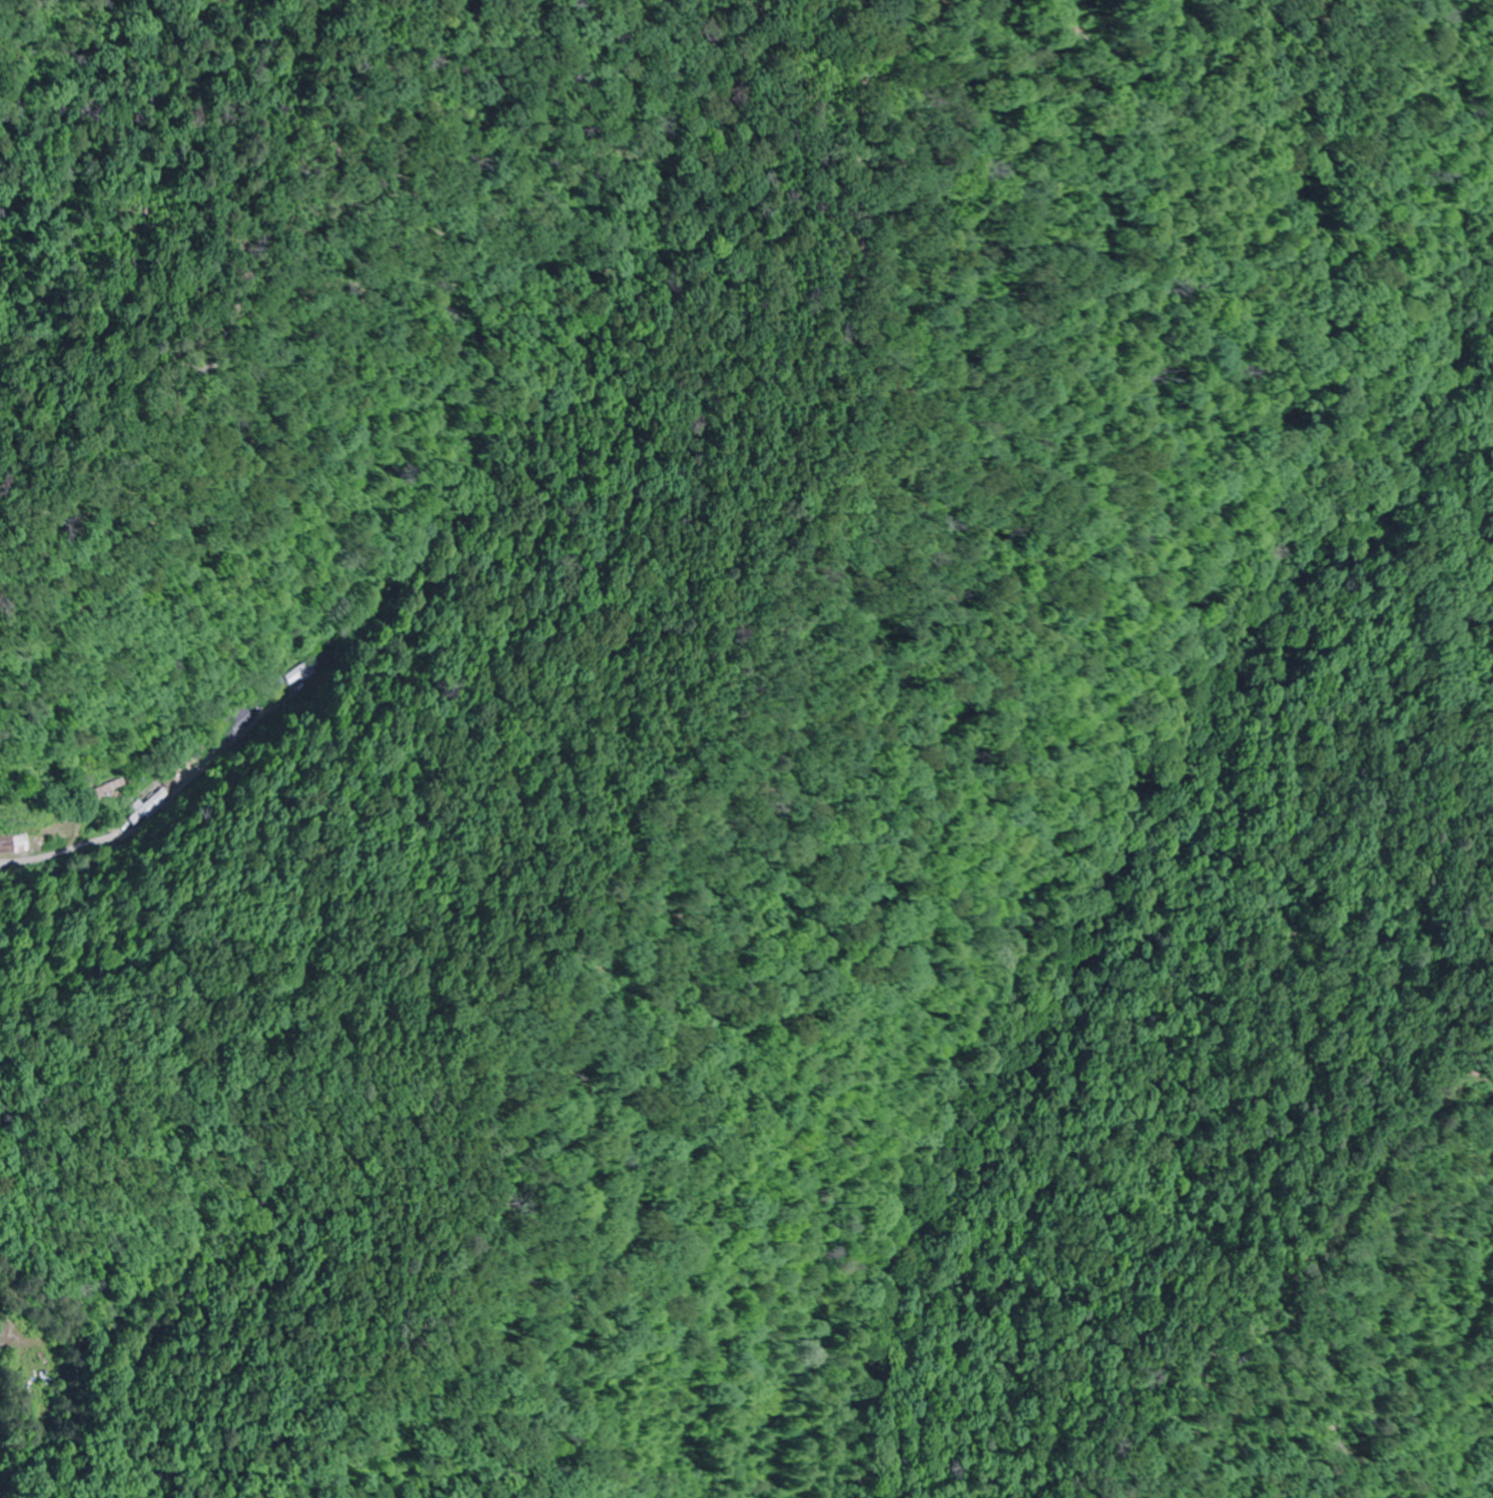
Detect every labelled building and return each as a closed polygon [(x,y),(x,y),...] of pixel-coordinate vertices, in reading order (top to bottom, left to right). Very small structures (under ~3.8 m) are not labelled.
[(277,674),(285,685),(316,664),(309,652),(277,674)] [(232,737),(251,717),(238,704),(219,724),(232,737)] [(133,812),(126,818),(131,825),(166,797),(159,788),(138,804),(135,800),(127,806),(133,812)] [(27,851),(25,835),(0,838),(0,854),(27,851)]
